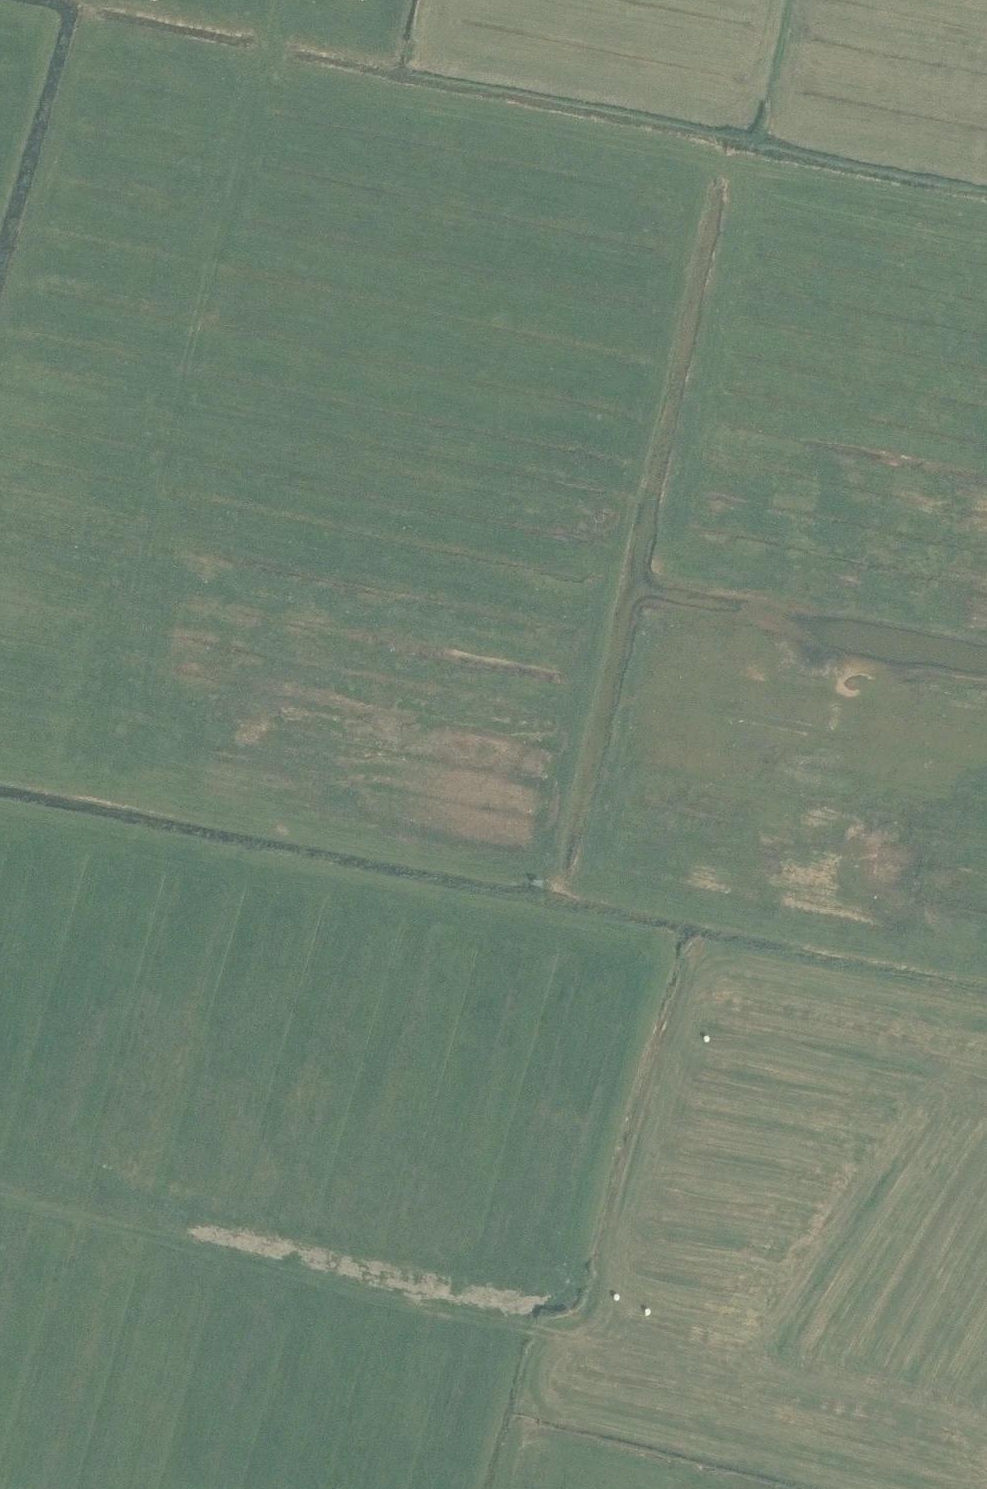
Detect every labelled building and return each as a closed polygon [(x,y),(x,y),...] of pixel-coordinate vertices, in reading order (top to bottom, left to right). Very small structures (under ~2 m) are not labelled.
[(701,176),(714,176),(714,159),(701,159),(701,176)]
